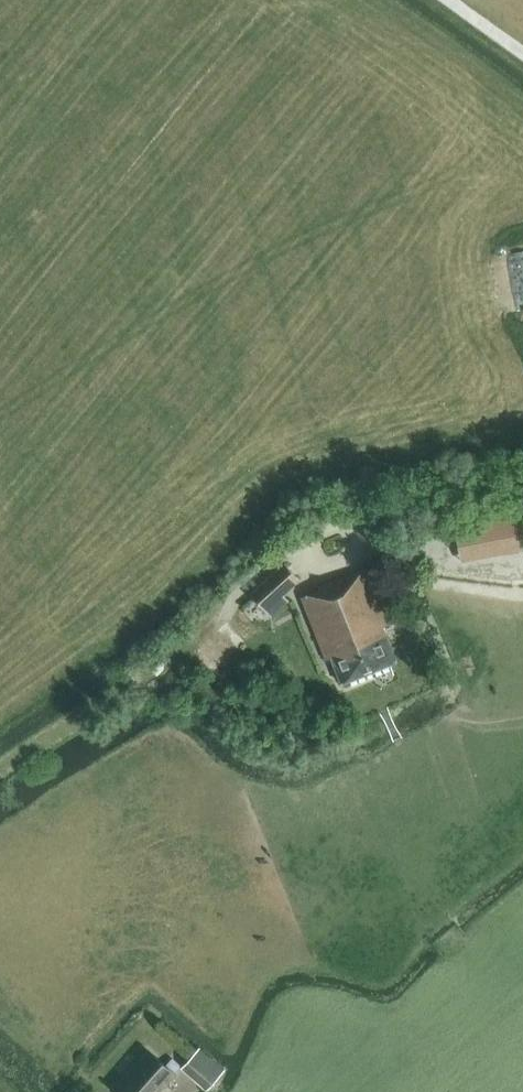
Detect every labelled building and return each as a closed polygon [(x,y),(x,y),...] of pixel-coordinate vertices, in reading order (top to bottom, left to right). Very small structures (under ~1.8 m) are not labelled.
[(450,509),(460,562),(522,550),(522,495),(450,509)] [(299,581),(283,563),(249,595),(271,618),(289,601),(283,596),(299,581)] [(342,683),(396,661),(382,627),(389,624),(367,567),(319,586),(320,590),(301,597),(326,660),(331,658),(342,683)] [(206,1089),(224,1069),(198,1047),(181,1068),(206,1089)] [(174,1073),(182,1064),(172,1057),(165,1065),(148,1050),(114,1089),(117,1091),(159,1091),(175,1074),(174,1073)]
